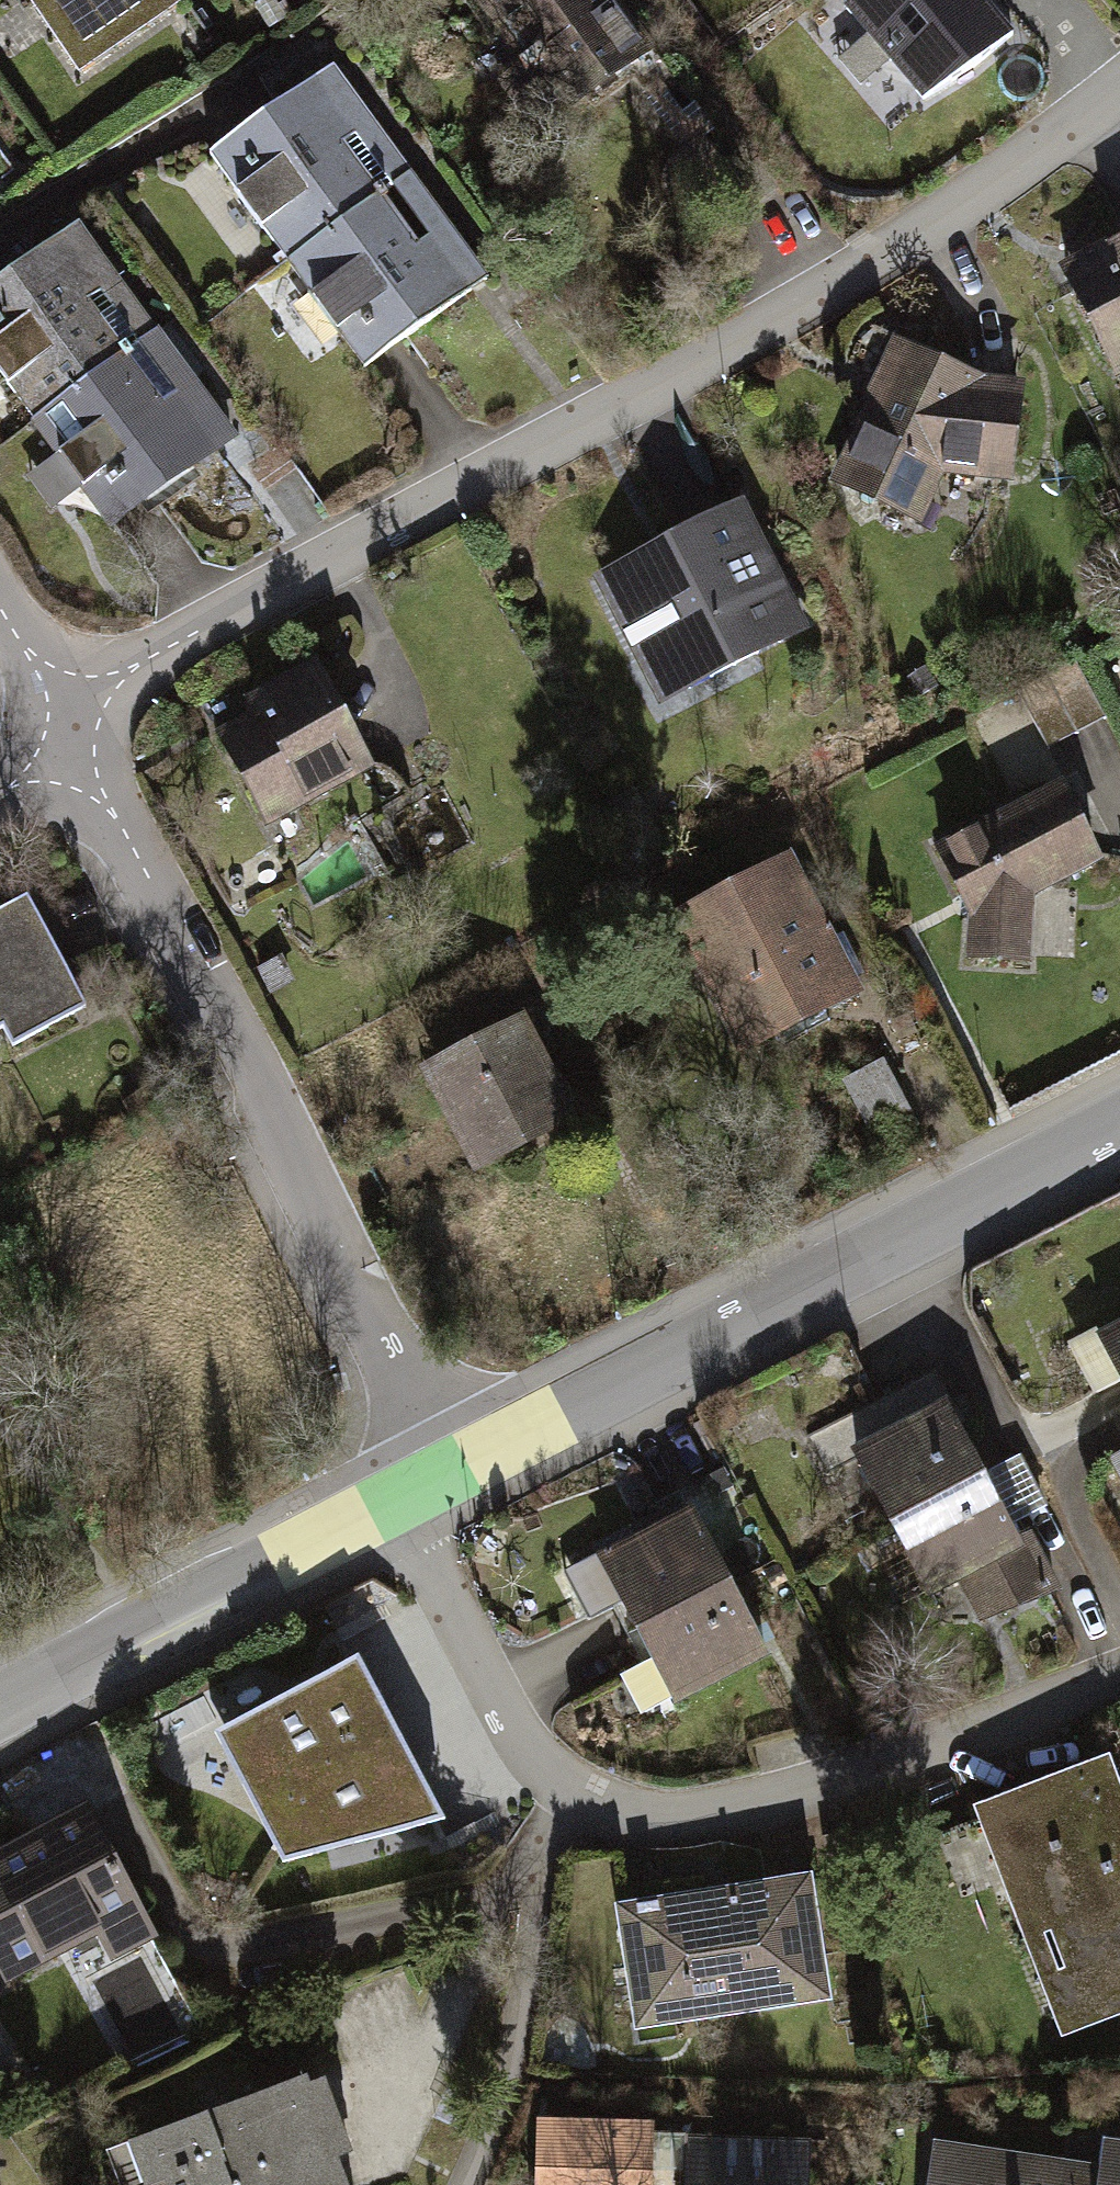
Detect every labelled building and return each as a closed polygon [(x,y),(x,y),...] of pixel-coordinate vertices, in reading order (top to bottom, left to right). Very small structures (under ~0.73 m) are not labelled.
[(190,0),(14,0),(71,82),(190,1),(190,0)] [(647,0),(472,0),(558,117),(672,33),(647,0)] [(845,9),(923,101),(1002,34),(973,0),(856,0),(845,9)] [(409,171),(333,66),(198,164),(274,269),(409,171)] [(409,171),(274,269),(353,378),(488,280),(409,171)] [(79,219),(0,275),(0,416),(2,419),(11,431),(156,328),(79,219)] [(1056,266),(1116,378),(1119,376),(1119,232),(1056,266)] [(156,328),(11,431),(90,541),(235,438),(156,328)] [(1028,374),(890,329),(819,479),(919,537),(954,477),(1016,478),(1028,374)] [(814,638),(739,494),(587,572),(662,717),(814,638)] [(1047,748),(1105,718),(1074,660),(1016,690),(1047,748)] [(256,711),(219,729),(266,821),(370,769),(315,661),(248,695),(256,711)] [(1072,759),(964,820),(955,966),(1044,976),(1049,903),(1119,863),(1119,839),(1072,759)] [(869,992),(788,847),(660,918),(741,1063),(869,992)] [(32,895),(0,912),(0,1033),(5,1030),(15,1050),(92,1010),(32,895)] [(589,1125),(521,999),(369,1080),(438,1207),(589,1125)] [(1081,1343),(1119,1421),(1119,1323),(1081,1343)] [(929,1402),(829,1456),(875,1541),(975,1487),(929,1402)] [(1010,1519),(1045,1511),(1031,1456),(996,1465),(1010,1519)] [(1031,1589),(975,1487),(875,1541),(931,1644),(1031,1589)] [(692,1504),(579,1559),(622,1645),(734,1590),(692,1504)] [(734,1590),(622,1645),(656,1715),(769,1660),(734,1590)] [(358,1657),(216,1733),(256,1812),(397,1732),(358,1657)] [(397,1732),(256,1812),(283,1862),(444,1820),(397,1732)] [(1110,1751),(965,1807),(1054,2037),(1119,2012),(1119,1778),(1110,1751)] [(84,1794),(0,1840),(0,1987),(7,2000),(153,1922),(84,1794)] [(809,1865),(609,1896),(630,2025),(829,1994),(809,1865)] [(99,2148),(114,2184),(361,2184),(314,2065),(99,2148)] [(926,2135),(918,2184),(1119,2184),(1119,2137),(1100,2134),(1096,2161),(926,2135)] [(685,2160),(684,2184),(809,2184),(810,2164),(685,2160)] [(605,2173),(539,2171),(538,2184),(605,2184),(605,2173)]
